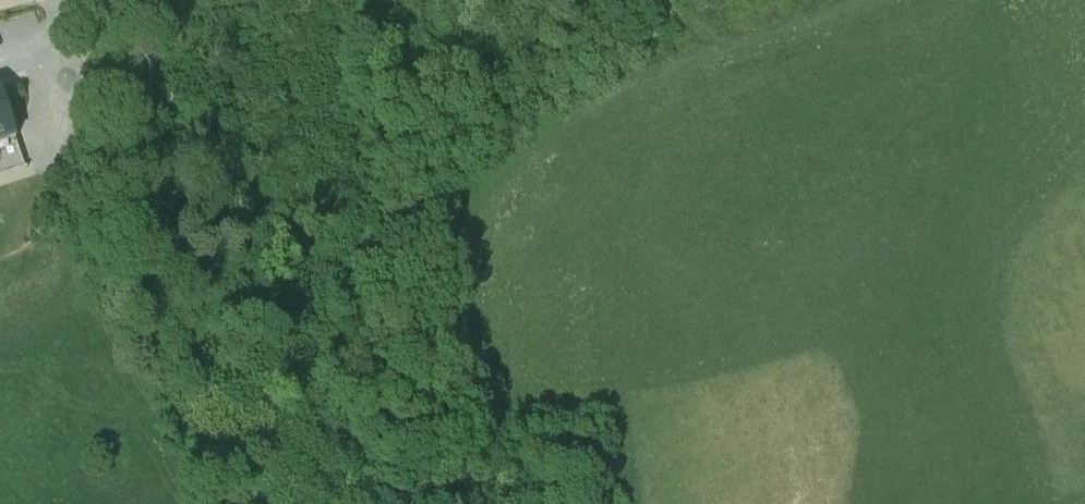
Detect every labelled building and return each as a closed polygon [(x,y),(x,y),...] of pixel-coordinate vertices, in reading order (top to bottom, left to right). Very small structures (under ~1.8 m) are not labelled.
[(25,165),(0,91),(0,173),(25,165)]
